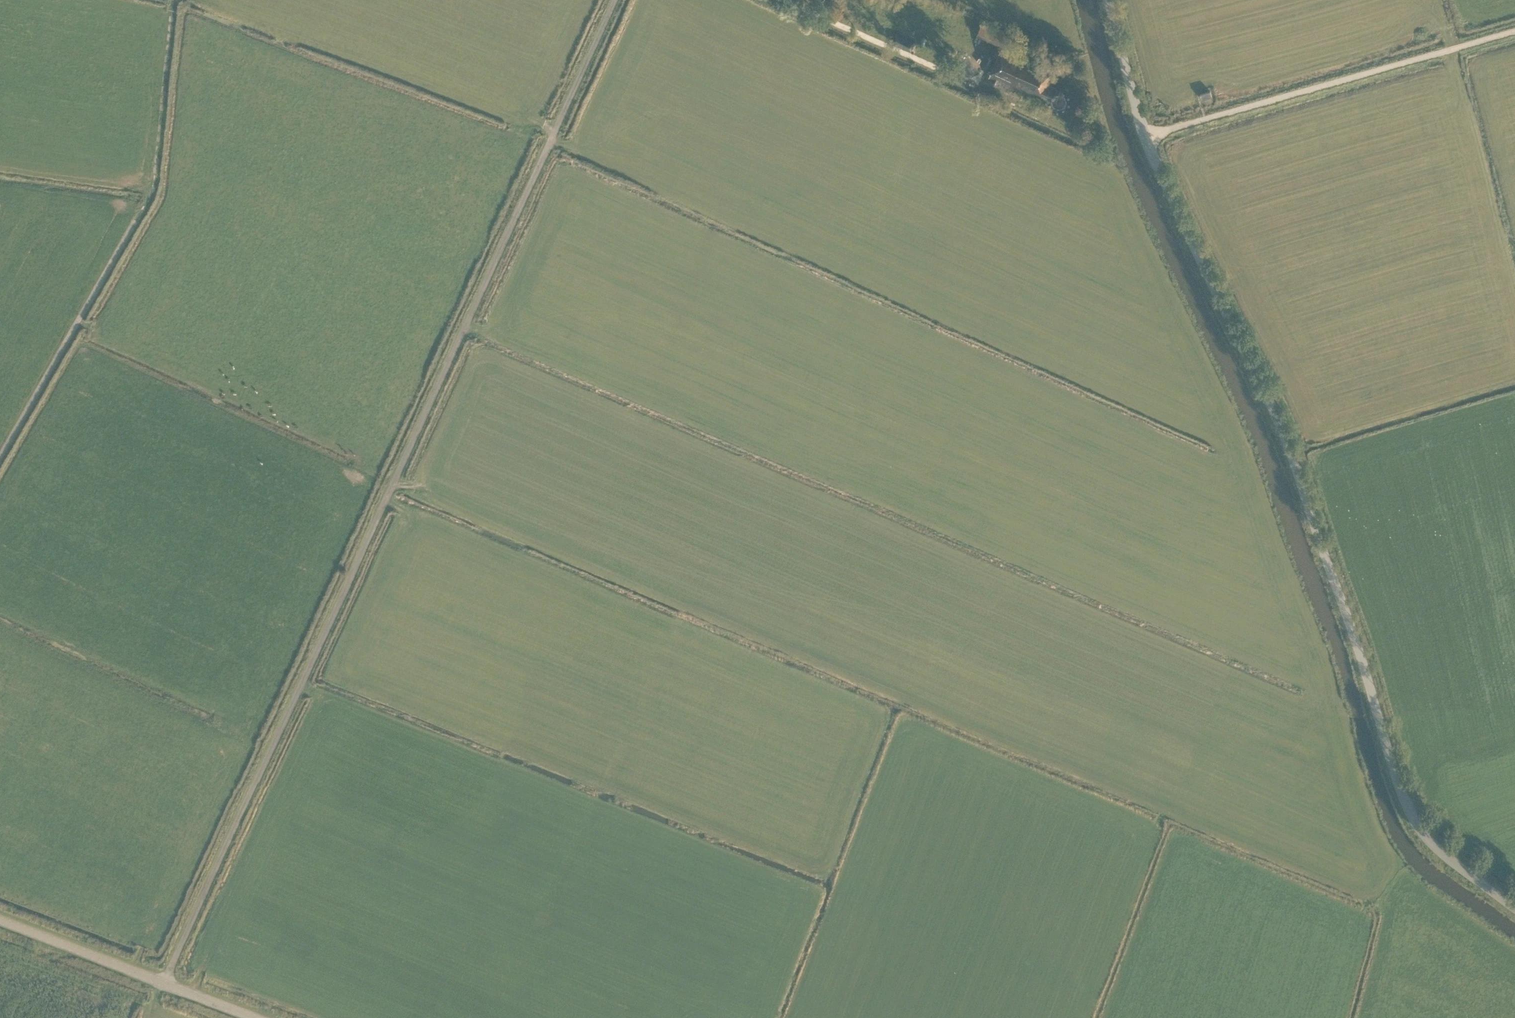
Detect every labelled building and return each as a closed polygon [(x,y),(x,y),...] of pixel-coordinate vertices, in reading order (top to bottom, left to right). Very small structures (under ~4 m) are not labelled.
[(1003,46),(990,77),(1022,90),(1036,96),(1037,94),(1050,99),(1055,87),(1050,85),(1057,68),(1043,62),(1003,46)] [(1211,95),(1210,91),(1199,94),(1200,99),(1211,95)]
